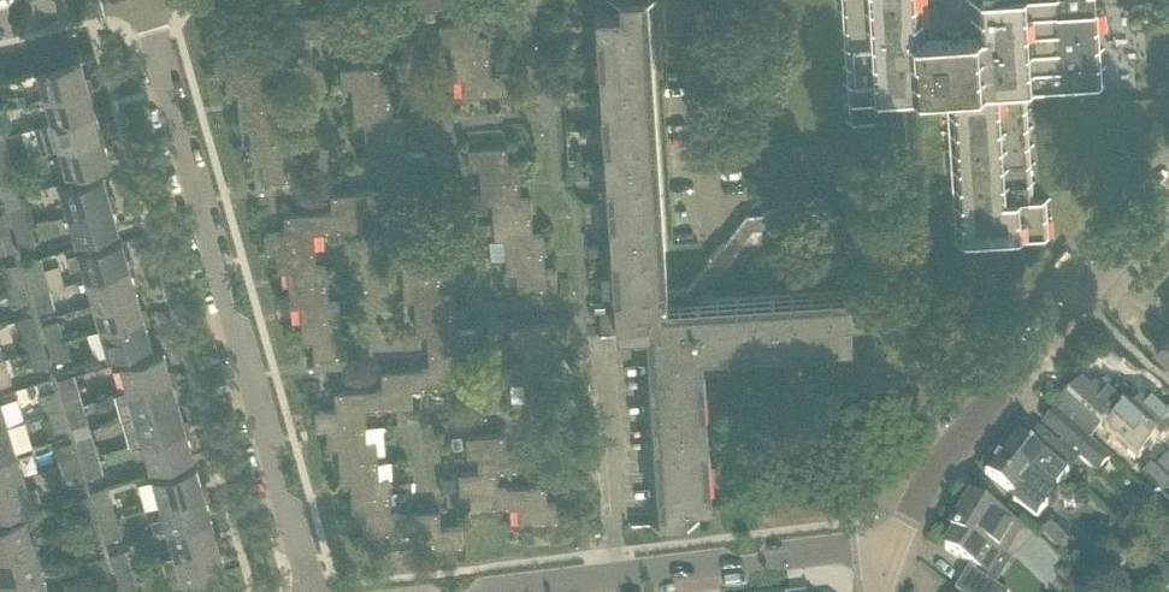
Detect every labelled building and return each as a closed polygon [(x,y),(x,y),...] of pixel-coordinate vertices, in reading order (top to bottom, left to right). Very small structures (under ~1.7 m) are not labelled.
[(458,0),(409,0),(410,9),(458,6),(458,0)] [(596,13),(615,308),(605,309),(598,309),(600,334),(601,334),(613,333),(617,333),(633,332),(654,330),(655,345),(667,519),(689,518),(690,518),(689,505),(712,504),(702,354),(853,344),(851,319),(865,318),(863,290),(862,290),(848,291),(699,301),(698,295),(698,289),(688,290),(667,291),(648,4),(648,0),(620,0),(621,12),(596,13)] [(976,1),(968,1),(968,3),(975,3),(978,38),(922,41),(919,0),(843,0),(852,120),(893,117),(904,117),(903,99),(948,96),(957,240),(951,241),(951,242),(966,241),(967,249),(1008,247),(1007,239),(1053,236),(1052,234),(1046,235),(1044,200),(1050,199),(1050,198),(1030,199),(1023,91),(1107,86),(1107,84),(1100,85),(1095,0),(976,0),(976,1)] [(478,21),(459,22),(439,24),(440,43),(450,43),(451,61),(490,58),(489,38),(479,38),(479,22),(478,21)] [(46,97),(88,85),(80,58),(38,69),(46,97)] [(491,74),(490,58),(451,61),(453,79),(463,78),(464,95),(514,92),(512,72),(491,74)] [(353,102),(392,100),(390,81),(380,82),(379,65),(340,67),(342,87),(352,86),(353,102)] [(95,110),(88,85),(46,97),(53,122),(95,110)] [(393,118),(392,100),(353,102),(354,122),(364,122),(365,138),(404,135),(403,117),(393,118)] [(278,105),(239,108),(240,128),(250,128),(251,144),(290,142),(289,123),(279,123),(278,105)] [(95,110),(53,122),(35,127),(42,152),(60,147),(102,135),(95,110)] [(904,117),(893,117),(894,146),(865,176),(864,174),(847,192),(848,194),(832,211),(779,214),(769,210),(759,216),(747,216),(725,243),(723,242),(708,261),(710,263),(688,290),(698,289),(698,295),(719,270),(721,271),(736,252),(734,251),(752,228),(760,227),(770,231),(779,226),(837,222),(857,202),(858,203),(875,186),(874,184),(906,150),(904,117)] [(299,124),(290,124),(290,136),(300,135),(299,124)] [(568,127),(568,138),(579,137),(578,127),(568,127)] [(102,135),(60,147),(67,173),(110,161),(102,135)] [(405,153),(404,135),(365,138),(367,158),(377,157),(378,174),(417,172),(428,171),(426,151),(405,153)] [(11,161),(5,141),(0,143),(0,164),(11,161)] [(290,142),(251,144),(252,164),(262,163),(264,180),(303,178),(301,158),(291,159),(290,142)] [(481,184),(520,182),(518,162),(508,163),(507,145),(468,148),(469,168),(480,167),(481,184)] [(758,155),(753,157),(754,163),(758,165),(763,163),(763,157),(758,155)] [(0,164),(0,175),(2,184),(16,180),(11,161),(0,164)] [(580,168),(572,168),(572,177),(581,177),(580,168)] [(417,172),(378,174),(379,191),(360,192),(361,212),(385,210),(394,209),(409,208),(408,191),(418,190),(417,172)] [(104,175),(80,181),(61,187),(69,214),(111,201),(104,175)] [(521,198),(520,182),(481,184),(482,203),(492,202),(493,219),(532,217),(531,198),(521,198)] [(361,212),(360,192),(331,193),(332,211),(313,212),(314,232),(362,229),(361,212)] [(479,192),(469,193),(470,205),(479,204),(479,192)] [(111,201),(69,214),(76,239),(118,227),(111,201)] [(23,204),(10,208),(16,229),(30,225),(23,204)] [(394,209),(385,210),(386,219),(395,218),(394,209)] [(0,212),(0,235),(9,232),(3,211),(0,212)] [(314,232),(313,212),(284,214),(285,231),(264,233),(266,252),(276,252),(315,249),(314,232)] [(532,217),(493,219),(495,238),(504,238),(506,254),(544,251),(543,233),(533,233),(532,217)] [(491,221),(481,221),(482,229),(491,228),(491,221)] [(35,244),(30,225),(16,229),(21,248),(35,244)] [(0,235),(0,252),(0,253),(14,249),(9,232),(0,235)] [(122,239),(79,251),(65,254),(69,268),(83,264),(87,278),(129,266),(122,239)] [(403,279),(442,277),(441,259),(431,259),(430,242),(391,245),(392,265),(402,264),(403,279)] [(588,244),(587,244),(588,253),(589,253),(597,252),(596,243),(588,244)] [(315,249),(276,252),(278,270),(288,270),(289,288),(328,285),(327,265),(316,266),(315,249)] [(544,251),(506,254),(507,274),(517,273),(518,290),(557,288),(556,268),(546,269),(544,251)] [(382,264),(391,263),(390,254),(381,255),(382,264)] [(10,287),(24,283),(18,263),(5,267),(10,287)] [(136,291),(129,266),(87,278),(94,303),(136,291)] [(34,292),(48,289),(43,269),(29,273),(34,292)] [(443,295),(442,277),(403,279),(404,300),(414,299),(416,315),(454,312),(453,294),(443,295)] [(24,283),(10,287),(15,304),(29,300),(24,283)] [(328,285),(289,288),(290,306),(300,305),(301,323),(340,320),(339,300),(329,301),(328,285)] [(54,308),(48,289),(34,292),(40,312),(54,308)] [(144,317),(136,291),(94,303),(101,329),(144,317)] [(604,298),(594,299),(595,310),(598,309),(605,309),(604,298)] [(456,330),(454,312),(416,315),(417,335),(427,334),(428,352),(467,349),(478,348),(477,329),(456,330)] [(33,313),(19,317),(23,331),(29,350),(43,346),(33,313)] [(151,342),(144,317),(101,329),(108,354),(151,342)] [(49,343),(63,339),(58,320),(44,324),(49,343)] [(523,362),(551,360),(562,359),(560,340),(550,340),(549,323),(510,325),(511,345),(521,344),(523,360),(523,362)] [(1155,349),(1168,361),(1168,333),(1155,349)] [(417,335),(407,336),(408,346),(418,345),(417,335)] [(63,339),(49,343),(55,361),(68,357),(63,339)] [(43,346),(29,350),(34,367),(48,363),(43,346)] [(467,349),(428,352),(429,368),(410,369),(411,389),(459,386),(458,368),(468,367),(467,349)] [(163,351),(140,357),(121,363),(128,390),(171,377),(163,351)] [(551,360),(513,362),(513,364),(514,381),(524,380),(525,398),(564,395),(563,376),(552,376),(551,360)] [(504,364),(504,365),(505,382),(506,382),(510,381),(514,381),(513,364),(504,364)] [(411,389),(410,369),(381,371),(383,388),(363,389),(365,409),(412,406),(411,389)] [(128,390),(114,394),(121,419),(178,403),(171,377),(128,390)] [(1053,410),(1074,428),(1090,442),(1102,429),(1102,428),(1103,427),(1105,429),(1105,430),(1138,461),(1156,442),(1161,447),(1168,438),(1168,411),(1166,414),(1146,395),(1128,415),(1117,405),(1118,404),(1108,395),(1107,395),(1096,385),(1095,386),(1096,387),(1092,391),(1083,382),(1068,398),(1066,397),(1053,410)] [(68,407),(82,403),(76,384),(62,388),(68,407)] [(55,388),(41,393),(47,413),(61,409),(55,388)] [(365,409),(363,389),(335,391),(336,409),(315,410),(316,430),(327,429),(366,426),(365,409)] [(0,399),(0,427),(8,425),(25,420),(18,397),(1,401),(1,399),(0,399)] [(82,403),(68,407),(74,425),(87,421),(82,403)] [(178,403),(121,419),(125,431),(139,427),(142,440),(185,428),(178,403)] [(61,409),(47,413),(53,432),(67,428),(61,409)] [(0,427),(0,456),(16,451),(8,425),(0,427)] [(367,443),(366,426),(327,429),(328,447),(338,447),(339,462),(378,460),(377,442),(367,443)] [(193,454),(185,428),(142,440),(150,466),(193,454)] [(1074,428),(1062,443),(1082,460),(1098,473),(1111,458),(1091,442),(1090,442),(1074,428)] [(1017,435),(1004,451),(1033,474),(1056,492),(1065,480),(1082,460),(1062,443),(1059,446),(1040,431),(1029,444),(1017,435)] [(91,434),(77,438),(83,457),(97,453),(91,434)] [(498,470),(498,471),(518,470),(517,450),(507,451),(505,434),(466,436),(467,456),(477,455),(478,471),(498,470)] [(461,436),(453,437),(454,447),(462,447),(461,436)] [(70,440),(56,444),(62,464),(76,460),(70,440)] [(0,456),(0,484),(24,477),(16,451),(0,456)] [(1002,453),(985,475),(1004,490),(1015,498),(1011,503),(1036,522),(1047,508),(1047,509),(1058,494),(1056,492),(1033,474),(1004,451),(1002,453)] [(97,453),(83,457),(89,477),(102,472),(97,453)] [(76,460),(62,464),(68,483),(82,479),(76,460)] [(378,460),(339,462),(341,483),(351,482),(352,500),(391,497),(389,477),(379,478),(378,460)] [(196,465),(173,472),(153,477),(160,504),(203,492),(196,465)] [(498,470),(478,471),(458,472),(459,492),(470,492),(471,509),(519,506),(518,486),(499,487),(498,471),(498,470)] [(456,476),(443,477),(443,488),(457,488),(456,476)] [(0,484),(0,511),(41,499),(37,485),(27,488),(24,477),(0,484)] [(518,486),(519,506),(520,523),(559,521),(558,501),(548,501),(546,484),(518,486)] [(163,515),(152,519),(152,520),(156,533),(167,530),(211,517),(203,492),(160,504),(163,515)] [(86,495),(73,499),(81,528),(95,524),(86,495)] [(102,520),(115,516),(110,497),(96,501),(102,520)] [(391,497),(352,500),(353,518),(363,517),(364,534),(412,531),(411,512),(392,513),(391,497)] [(1000,516),(992,511),(972,498),(951,531),(955,534),(945,550),(982,572),(995,551),(1003,556),(1020,530),(999,518),(1000,516)] [(440,510),(411,512),(412,531),(413,549),(463,546),(462,526),(440,527),(440,510)] [(7,521),(0,523),(0,553),(34,542),(26,515),(7,521)] [(115,516),(102,520),(107,540),(121,536),(115,516)] [(211,517),(167,530),(174,554),(218,542),(211,517)] [(1051,523),(1040,534),(1063,556),(1073,546),(1051,523)] [(95,524),(81,528),(87,546),(100,542),(95,524)] [(34,542),(0,553),(0,581),(42,568),(51,565),(47,552),(38,555),(34,542)] [(218,542),(174,554),(162,558),(169,584),(225,568),(218,542)] [(115,571),(131,567),(126,547),(110,552),(115,571)] [(104,554),(90,558),(96,579),(110,575),(104,554)] [(1141,568),(1144,571),(1164,591),(1166,591),(1168,589),(1168,570),(1157,558),(1154,556),(1141,568)] [(131,567),(115,571),(121,591),(139,591),(131,567)] [(1065,567),(1057,576),(1059,578),(1071,590),(1079,581),(1065,567)] [(0,581),(3,591),(49,591),(42,568),(0,581)] [(998,589),(967,570),(954,591),(955,591),(1002,591),(998,589)] [(96,579),(100,591),(115,591),(110,575),(96,579)]
